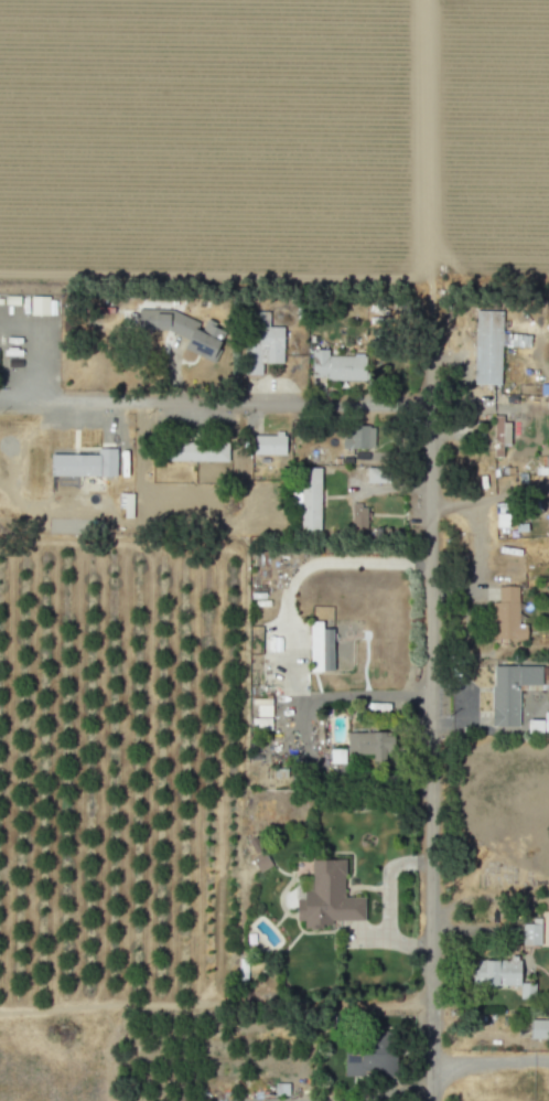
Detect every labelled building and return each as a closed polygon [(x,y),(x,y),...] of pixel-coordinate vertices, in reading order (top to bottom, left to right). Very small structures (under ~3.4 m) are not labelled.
[(49,296),(30,296),(30,315),(49,315),(49,296)] [(138,329),(164,330),(186,338),(185,350),(214,361),(215,354),(218,345),(219,325),(205,320),(198,321),(169,310),(138,309),(138,329)] [(283,327),(268,326),(268,312),(248,311),(247,375),(261,375),(262,363),(283,364),(283,327)] [(473,384),(499,385),(502,312),(476,311),(473,384)] [(328,354),(328,349),(312,349),(312,379),(365,380),(365,355),(328,354)] [(494,457),(502,457),(501,416),(493,416),(494,457)] [(342,448),(374,449),(374,426),(349,425),(349,438),(342,438),(342,448)] [(254,435),(253,454),(285,455),(285,432),(275,431),(275,435),(254,435)] [(228,462),(228,442),(161,441),(161,460),(228,462)] [(50,475),(116,476),(116,449),(97,448),(97,455),(50,454),(50,475)] [(367,483),(389,482),(389,466),(366,467),(367,483)] [(319,530),(320,468),(302,467),(300,530),(319,530)] [(132,493),(118,493),(118,509),(124,509),(124,517),(132,517),(132,493)] [(366,505),(351,504),(350,528),(366,529),(366,505)] [(526,624),(518,624),(519,586),(498,586),(498,603),(492,603),(491,638),(526,639),(526,624)] [(332,671),(333,629),(321,628),(321,621),(310,621),(309,671),(332,671)] [(518,726),(519,685),(541,685),(541,666),(492,666),(491,726),(518,726)] [(271,717),(271,699),(255,699),(255,716),(271,717)] [(527,731),(548,732),(548,711),(545,711),(545,720),(528,719),(527,731)] [(347,731),(347,754),(393,755),(394,733),(347,731)] [(345,749),(331,749),(330,763),(344,763),(345,749)] [(271,866),(264,851),(251,857),(258,872),(271,866)] [(344,859),(311,859),(311,880),(295,880),(295,920),(303,920),(303,927),(331,927),(331,920),(364,920),(364,897),(344,897),(344,859)] [(476,983),(519,985),(520,961),(477,959),(476,983)] [(548,1038),(548,1020),(529,1019),(529,1038),(548,1038)] [(345,1044),(344,1076),(393,1077),(395,1045),(345,1044)]
